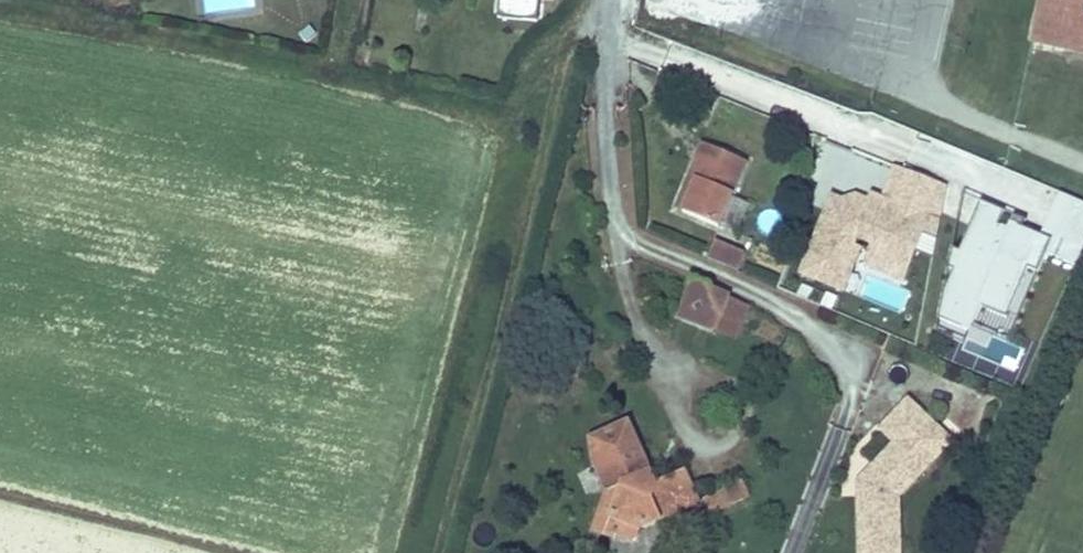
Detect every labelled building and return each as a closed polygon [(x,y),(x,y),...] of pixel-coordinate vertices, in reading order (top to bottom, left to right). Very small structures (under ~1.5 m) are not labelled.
[(498,16),(521,18),(523,0),(500,0),(498,16)] [(521,18),(537,20),(539,0),(523,0),(521,18)] [(1034,38),(1082,49),(1082,0),(1042,0),(1034,38)] [(747,161),(703,142),(695,160),(698,161),(692,176),(697,178),(683,212),(719,227),(747,161)] [(831,192),(799,272),(840,288),(859,239),(871,244),(864,261),(905,277),(923,231),(938,237),(943,184),(895,165),(883,194),(872,189),(869,196),(857,191),(845,198),(831,192)] [(938,316),(1000,340),(1029,265),(1038,269),(1045,250),(1079,263),(1082,254),(1082,200),(1059,191),(1043,233),(1012,221),(1010,226),(1000,222),(1004,210),(982,202),(938,316)] [(725,246),(714,242),(708,257),(718,261),(725,246)] [(745,255),(725,246),(718,261),(739,270),(745,255)] [(727,297),(694,283),(680,316),(714,330),(714,327),(727,299),(727,297)] [(747,308),(727,299),(714,327),(735,336),(747,308)] [(908,400),(881,429),(895,443),(858,482),(864,487),(864,496),(858,496),(859,552),(899,552),(898,498),(925,469),(911,456),(938,429),(908,400)] [(655,485),(645,482),(649,471),(627,424),(592,440),(595,463),(608,492),(595,529),(614,536),(620,520),(636,525),(642,527),(698,502),(684,472),(655,485)] [(951,441),(938,429),(911,456),(925,469),(951,441)] [(655,485),(649,471),(645,482),(655,485)] [(748,495),(742,482),(724,489),(730,502),(748,495)] [(636,525),(620,520),(614,536),(630,542),(636,525)]
